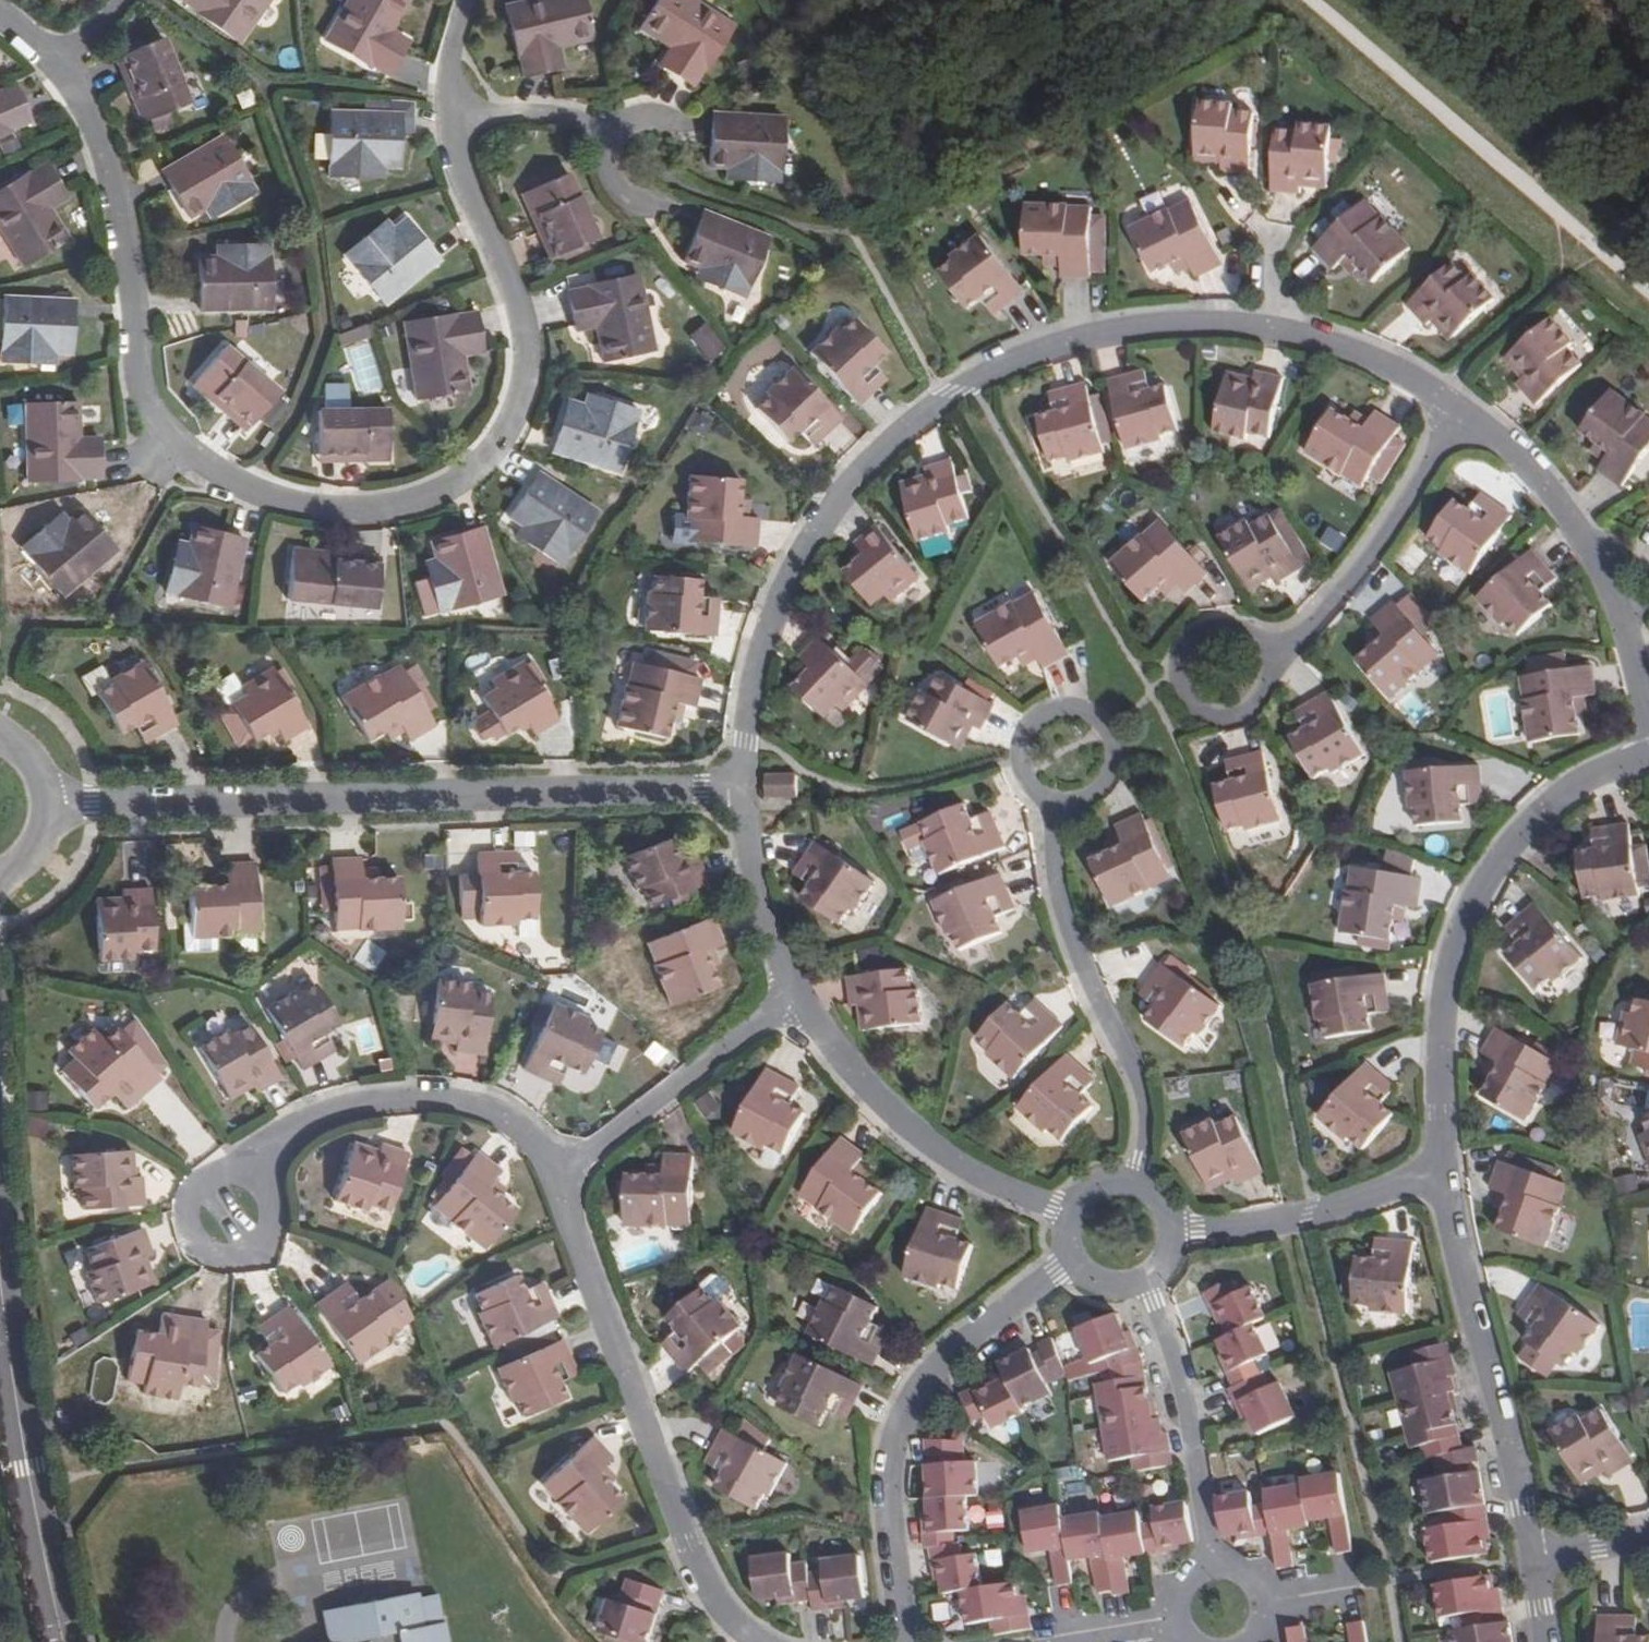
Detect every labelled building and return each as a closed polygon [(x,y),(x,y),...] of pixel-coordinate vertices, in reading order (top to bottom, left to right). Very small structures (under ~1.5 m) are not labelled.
[(184,7),(198,16),(196,19),(242,47),(271,0),(188,0),(184,7)] [(398,0),(347,0),(321,46),(367,73),(369,72),(386,81),(406,46),(385,35),(390,26),(392,27),(404,4),(398,0)] [(500,11),(512,61),(515,61),(520,81),(557,74),(551,51),(565,48),(566,51),(590,46),(580,0),(551,0),(500,11)] [(638,32),(660,45),(661,43),(670,48),(657,70),(690,90),(701,71),(705,73),(731,27),(686,0),(657,0),(638,32)] [(162,129),(157,118),(167,114),(192,103),(164,36),(124,54),(142,95),(135,97),(151,134),(162,129)] [(118,57),(135,97),(142,95),(124,54),(118,57)] [(27,106),(26,104),(40,90),(14,62),(0,76),(0,132),(27,106)] [(1227,144),(1225,159),(1225,168),(1253,172),(1258,109),(1237,107),(1237,101),(1203,98),(1199,140),(1227,144)] [(372,169),(386,170),(400,172),(408,122),(339,111),(330,176),(370,181),(372,169)] [(167,114),(157,118),(162,129),(171,125),(167,114)] [(1308,162),(1334,165),(1338,122),(1305,119),(1304,126),(1282,123),(1277,184),(1305,187),(1306,179),(1308,162)] [(747,176),(746,186),(783,187),(782,121),(714,120),(714,175),(733,176),(747,176)] [(219,202),(224,210),(256,193),(224,136),(165,169),(191,217),(207,208),(219,202)] [(1227,144),(1199,140),(1197,156),(1225,159),(1227,144)] [(1308,162),(1306,179),(1333,181),(1334,165),(1308,162)] [(372,169),(370,181),(384,184),(386,170),(372,169)] [(539,216),(562,256),(599,237),(566,173),(521,196),(533,220),(539,216)] [(747,176),(733,176),(733,186),(746,186),(747,176)] [(70,180),(19,188),(31,266),(82,257),(78,234),(74,234),(72,221),(94,217),(90,180),(70,184),(70,180)] [(219,202),(207,208),(211,217),(224,210),(219,202)] [(1367,203),(1361,209),(1377,224),(1382,218),(1367,203)] [(1063,275),(1093,275),(1093,268),(1106,268),(1106,225),(1094,225),(1094,215),(1072,214),(1071,205),(1030,204),(1029,252),(1048,252),(1063,254),(1063,263),(1063,275)] [(1072,214),(1094,215),(1094,206),(1071,205),(1072,214)] [(1181,223),(1201,216),(1198,208),(1178,216),(1181,223)] [(1377,224),(1361,209),(1318,250),(1339,270),(1347,264),(1355,256),(1365,266),(1379,280),(1414,246),(1383,216),(1382,218),(1377,224)] [(686,258),(704,267),(716,272),(710,285),(743,301),(770,243),(707,213),(686,258)] [(1181,223),(1178,216),(1177,214),(1138,230),(1157,276),(1174,269),(1188,263),(1192,272),(1197,283),(1224,271),(1201,216),(1181,223)] [(1106,215),(1094,215),(1094,225),(1106,225),(1106,215)] [(539,216),(533,220),(555,260),(562,256),(539,216)] [(383,242),(374,232),(343,257),(383,306),(437,263),(404,223),(391,234),(383,242)] [(383,224),(374,232),(383,242),(391,234),(383,224)] [(975,308),(987,299),(994,293),(1008,310),(1032,292),(989,233),(955,256),(959,261),(947,269),(975,308)] [(236,261),(222,262),(203,263),(206,315),(274,312),(271,247),(236,249),(236,261)] [(236,261),(236,249),(222,249),(222,262),(236,261)] [(1063,254),(1048,252),(1048,263),(1063,263),(1063,254)] [(1358,273),(1365,266),(1355,256),(1347,264),(1358,273)] [(1188,263),(1174,269),(1178,278),(1192,272),(1188,263)] [(1449,311),(1467,331),(1499,301),(1476,276),(1472,280),(1457,264),(1412,306),(1431,327),(1437,322),(1449,311)] [(697,279),(710,285),(716,272),(704,267),(697,279)] [(570,291),(576,328),(600,325),(602,338),(599,338),(602,363),(655,354),(642,276),(590,286),(590,288),(570,291)] [(1001,315),(1008,310),(994,293),(987,299),(1001,315)] [(48,356),(61,356),(79,356),(79,304),(9,303),(8,365),(48,366),(48,356)] [(1449,311),(1437,322),(1457,341),(1467,331),(1449,311)] [(453,317),(402,325),(412,402),(464,393),(461,367),(458,368),(456,356),(478,354),(473,318),(453,320),(453,317)] [(1539,367),(1528,376),(1521,382),(1540,404),(1588,363),(1573,347),(1577,343),(1555,318),(1522,345),(1539,367)] [(812,355),(821,364),(854,400),(862,409),(885,388),(869,371),(875,366),(888,354),(858,320),(845,332),(841,328),(812,355)] [(232,324),(234,332),(244,330),(242,322),(232,324)] [(705,322),(688,335),(710,362),(727,349),(705,322)] [(257,327),(244,330),(246,338),(259,340),(257,327)] [(366,337),(362,327),(332,338),(336,348),(366,337)] [(244,330),(234,332),(235,340),(246,338),(244,330)] [(1539,367),(1522,345),(1511,354),(1528,376),(1539,367)] [(186,383),(205,401),(208,398),(242,431),(275,398),(222,348),(186,383)] [(48,366),(48,373),(61,374),(61,356),(48,356),(48,366)] [(850,405),(854,400),(821,364),(817,368),(850,405)] [(890,382),(875,366),(869,371),(885,388),(890,382)] [(1147,391),(1155,390),(1150,369),(1142,372),(1147,391)] [(842,424),(792,370),(763,396),(767,400),(754,412),(785,445),(798,435),(811,449),(842,424)] [(1252,395),(1228,390),(1219,432),(1254,440),(1255,432),(1275,437),(1289,377),(1258,370),(1256,380),(1252,395)] [(1147,391),(1142,372),(1111,379),(1128,448),(1167,439),(1166,435),(1182,431),(1171,386),(1155,390),(1147,391)] [(1252,395),(1256,380),(1231,374),(1228,390),(1252,395)] [(1062,411),(1053,413),(1037,417),(1048,462),(1064,458),(1065,462),(1105,452),(1103,442),(1091,396),(1087,383),(1057,391),(1062,411)] [(312,408),(313,452),(358,452),(358,460),(384,461),(384,407),(344,408),(344,385),(319,385),(319,408),(312,408)] [(1062,411),(1057,391),(1048,393),(1053,413),(1062,411)] [(1091,396),(1103,442),(1111,440),(1099,393),(1091,396)] [(1605,461),(1597,470),(1621,489),(1648,454),(1648,433),(1641,428),(1645,421),(1647,419),(1613,394),(1583,432),(1598,444),(1611,454),(1605,461)] [(596,410),(600,400),(587,396),(584,407),(596,410)] [(238,434),(242,431),(208,398),(205,401),(238,434)] [(596,410),(584,407),(570,402),(554,453),(621,472),(640,412),(600,400),(596,410)] [(84,409),(33,406),(30,484),(81,486),(82,482),(102,484),(104,446),(80,445),(80,434),(83,435),(84,409)] [(275,406),(259,422),(267,430),(283,414),(275,406)] [(1367,431),(1354,424),(1335,412),(1308,456),(1345,478),(1346,476),(1350,468),(1373,481),(1404,428),(1377,414),(1372,423),(1367,431)] [(1367,431),(1372,423),(1359,415),(1354,424),(1367,431)] [(1648,433),(1648,424),(1645,421),(1641,428),(1648,433)] [(1611,454),(1598,444),(1593,452),(1605,461),(1611,454)] [(313,460),(358,460),(358,452),(313,452),(313,460)] [(924,473),(929,490),(930,497),(910,504),(920,543),(954,534),(952,528),(970,522),(955,465),(924,473)] [(1350,468),(1346,476),(1368,489),(1373,481),(1350,468)] [(535,534),(529,543),(565,565),(599,511),(540,475),(512,520),(525,528),(535,534)] [(735,515),(738,500),(740,481),(692,476),(687,517),(689,517),(697,518),(694,541),(754,547),(757,519),(746,517),(735,515)] [(908,496),(910,504),(930,497),(929,490),(908,496)] [(1477,517),(1489,499),(1482,494),(1470,511),(1477,517)] [(1477,517),(1470,511),(1456,502),(1429,539),(1442,548),(1440,553),(1473,576),(1515,517),(1489,499),(1477,517)] [(735,515),(746,517),(748,501),(738,500),(735,515)] [(56,538),(48,529),(22,551),(63,599),(116,556),(81,515),(67,528),(56,538)] [(697,518),(689,517),(686,539),(694,541),(697,518)] [(56,538),(67,528),(59,518),(48,529),(56,538)] [(1250,523),(1220,540),(1249,591),(1274,577),(1279,585),(1303,571),(1271,518),(1253,528),(1250,523)] [(1153,542),(1170,529),(1165,523),(1148,536),(1153,542)] [(535,534),(525,528),(519,537),(529,543),(535,534)] [(183,563),(172,561),(164,595),(226,611),(243,542),(190,529),(186,547),(183,563)] [(439,576),(428,579),(436,614),(505,597),(488,529),(430,542),(435,562),(439,576)] [(1153,542),(1148,536),(1146,533),(1112,560),(1142,600),(1158,587),(1169,578),(1175,586),(1183,596),(1207,577),(1170,529),(1153,542)] [(856,548),(861,554),(865,559),(857,566),(845,577),(873,610),(887,599),(892,605),(919,581),(877,530),(856,548)] [(183,563),(186,547),(176,544),(172,561),(183,563)] [(1542,588),(1557,575),(1537,551),(1482,598),(1509,628),(1512,626),(1524,637),(1559,607),(1548,595),(1542,588)] [(340,563),(341,555),(315,553),(311,603),(380,610),(385,567),(340,563)] [(853,562),(857,566),(865,559),(861,554),(853,562)] [(340,563),(385,567),(386,559),(341,555),(340,563)] [(439,576),(435,562),(424,565),(428,579),(439,576)] [(697,604),(698,596),(701,579),(654,575),(653,591),(648,591),(643,631),(715,638),(720,606),(697,604)] [(1542,588),(1548,595),(1563,581),(1557,575),(1542,588)] [(1169,578),(1158,587),(1163,595),(1175,586),(1169,578)] [(1020,613),(1039,602),(1035,595),(1016,607),(1020,613)] [(697,604),(720,606),(721,598),(698,596),(697,604)] [(1020,613),(1016,607),(1014,604),(978,625),(1002,668),(1019,659),(1032,652),(1037,660),(1042,670),(1069,655),(1039,602),(1020,613)] [(1389,641),(1378,651),(1364,664),(1396,701),(1428,671),(1426,670),(1420,664),(1436,649),(1396,605),(1374,624),(1382,634),(1389,641)] [(1389,641),(1382,634),(1371,644),(1378,651),(1389,641)] [(812,673),(803,681),(792,692),(822,723),(837,710),(843,715),(868,691),(866,688),(882,672),(865,654),(848,668),(822,642),(802,662),(808,668),(812,673)] [(1420,664),(1426,670),(1442,655),(1436,649),(1420,664)] [(1032,652),(1019,659),(1024,667),(1037,660),(1032,652)] [(1559,669),(1567,669),(1565,655),(1558,656),(1559,669)] [(1533,698),(1524,699),(1522,700),(1529,741),(1578,733),(1575,714),(1573,698),(1583,696),(1595,695),(1590,666),(1567,669),(1559,669),(1558,656),(1527,659),(1529,676),(1533,698)] [(543,685),(530,665),(527,661),(496,681),(501,688),(484,698),(493,711),(474,723),(486,741),(496,735),(499,740),(522,727),(531,722),(535,728),(539,734),(563,720),(543,685)] [(530,665),(543,685),(549,682),(536,661),(530,665)] [(119,736),(134,728),(141,725),(152,743),(179,726),(142,665),(107,685),(110,690),(96,697),(119,736)] [(386,687),(382,680),(381,679),(344,701),(370,744),(383,736),(401,724),(406,732),(412,743),(437,725),(434,722),(417,694),(425,689),(430,686),(417,665),(405,673),(406,675),(386,687)] [(634,688),(639,667),(630,665),(625,685),(634,688)] [(634,688),(625,685),(615,727),(660,738),(665,719),(669,704),(680,707),(692,709),(698,679),(639,667),(634,688)] [(406,675),(405,673),(401,668),(382,680),(386,687),(406,675)] [(812,673),(808,668),(799,676),(803,681),(812,673)] [(231,708),(233,711),(242,723),(230,731),(243,748),(254,741),(257,744),(269,735),(279,729),(282,734),(287,741),(310,726),(287,692),(275,674),(272,670),(242,691),(246,698),(231,708)] [(280,670),(275,674),(287,692),(292,688),(280,670)] [(1533,698),(1529,676),(1520,677),(1524,699),(1533,698)] [(960,723),(973,728),(982,731),(992,705),(934,683),(926,703),(920,701),(908,732),(950,748),(960,723)] [(417,694),(434,722),(442,717),(425,689),(417,694)] [(1315,725),(1308,730),(1294,738),(1315,778),(1332,770),(1334,774),(1368,754),(1332,692),(1305,708),(1315,725)] [(1573,698),(1575,714),(1585,713),(1583,696),(1573,698)] [(669,704),(665,719),(676,722),(680,707),(669,704)] [(1315,725),(1305,708),(1298,712),(1308,730),(1315,725)] [(221,719),(230,731),(242,723),(233,711),(221,719)] [(531,722),(522,727),(526,733),(535,728),(531,722)] [(960,723),(950,748),(963,753),(973,728),(960,723)] [(401,724),(383,736),(388,744),(406,732),(401,724)] [(145,747),(152,743),(141,725),(134,728),(145,747)] [(273,740),(282,734),(279,729),(269,735),(273,740)] [(1266,754),(1236,762),(1241,782),(1233,784),(1216,788),(1228,832),(1244,829),(1245,833),(1282,825),(1266,754)] [(1412,776),(1430,773),(1429,761),(1410,763),(1412,776)] [(1227,764),(1233,784),(1241,782),(1236,762),(1227,764)] [(1430,773),(1412,776),(1406,776),(1411,816),(1417,816),(1418,832),(1464,825),(1463,809),(1462,800),(1483,798),(1479,767),(1430,773)] [(796,795),(795,774),(765,774),(766,796),(796,795)] [(1462,800),(1463,809),(1484,807),(1483,798),(1462,800)] [(940,877),(1005,850),(991,815),(972,823),(965,807),(902,833),(909,849),(926,842),(940,877)] [(1122,847),(1107,854),(1091,862),(1112,906),(1150,888),(1149,886),(1146,879),(1165,869),(1139,814),(1113,827),(1117,838),(1122,847)] [(1599,822),(1601,844),(1591,845),(1576,847),(1584,893),(1600,892),(1600,896),(1640,890),(1639,882),(1648,881),(1648,857),(1647,839),(1633,841),(1630,818),(1599,822)] [(1589,823),(1591,845),(1601,844),(1599,822),(1589,823)] [(674,868),(688,862),(678,838),(664,842),(674,868)] [(1122,847),(1117,838),(1104,845),(1107,854),(1122,847)] [(821,840),(804,866),(821,877),(816,884),(807,898),(846,925),(855,911),(860,914),(882,882),(839,852),(829,846),(821,840)] [(833,840),(829,846),(839,852),(844,846),(833,840)] [(674,868),(664,842),(622,858),(634,891),(641,888),(650,909),(707,885),(696,860),(688,862),(674,868)] [(508,872),(507,852),(475,853),(476,874),(457,875),(458,907),(477,906),(477,918),(478,925),(518,925),(518,920),(533,919),(533,872),(515,872),(508,872)] [(508,872),(515,872),(515,852),(507,852),(508,872)] [(334,924),(355,924),(356,937),(397,935),(397,928),(408,928),(408,910),(397,911),(397,885),(377,886),(362,886),(362,874),(361,862),(333,862),(333,869),(321,869),(321,892),(333,891),(334,924)] [(189,889),(189,920),(190,938),(214,937),(232,937),(232,933),(232,926),(254,926),(251,866),(223,866),(223,878),(223,888),(208,889),(189,889)] [(799,872),(816,884),(821,877),(804,866),(799,872)] [(1146,879),(1149,886),(1169,877),(1165,869),(1146,879)] [(1357,895),(1360,873),(1351,872),(1348,893),(1357,895)] [(1420,880),(1360,873),(1357,895),(1348,893),(1346,893),(1340,935),(1388,942),(1391,922),(1393,907),(1403,908),(1415,910),(1420,880)] [(362,886),(377,886),(377,874),(362,874),(362,886)] [(993,912),(1013,906),(1001,876),(935,901),(950,940),(954,939),(960,953),(1003,936),(997,921),(993,912)] [(208,879),(208,889),(223,888),(223,878),(208,879)] [(120,913),(92,914),(93,958),(127,957),(127,950),(150,950),(147,888),(119,888),(119,898),(120,913)] [(333,891),(321,892),(322,913),(334,913),(333,891)] [(91,899),(92,914),(120,913),(119,898),(91,899)] [(1535,900),(1512,920),(1525,937),(1518,942),(1506,952),(1536,987),(1548,978),(1551,981),(1582,953),(1535,900)] [(458,918),(477,918),(477,906),(458,907),(458,918)] [(1016,913),(1013,906),(993,912),(997,921),(1016,913)] [(1393,907),(1391,922),(1401,923),(1403,908),(1393,907)] [(703,911),(649,937),(658,957),(650,960),(648,961),(666,999),(710,979),(702,960),(695,946),(704,943),(715,938),(703,911)] [(215,952),(214,937),(190,938),(189,920),(182,920),(183,952),(215,952)] [(1505,925),(1518,942),(1525,937),(1512,920),(1505,925)] [(355,924),(334,924),(334,933),(355,933),(355,924)] [(254,934),(254,926),(232,926),(232,933),(254,934)] [(658,957),(649,937),(640,940),(650,960),(658,957)] [(695,946),(702,960),(711,957),(704,943),(695,946)] [(1160,999),(1155,1007),(1146,1020),(1183,1047),(1193,1033),(1198,1036),(1220,1004),(1160,963),(1143,987),(1160,999)] [(1368,1009),(1389,1007),(1385,975),(1313,984),(1318,1026),(1322,1026),(1324,1041),(1371,1035),(1369,1018),(1368,1009)] [(883,1008),(884,1036),(927,1034),(925,1000),(919,1000),(918,979),(856,980),(857,1008),(867,1008),(883,1008)] [(317,1034),(324,1031),(339,1022),(315,982),(301,989),(298,985),(264,1007),(300,1068),(327,1051),(317,1034)] [(438,984),(433,1028),(460,1031),(458,1045),(457,1056),(485,1060),(493,997),(471,994),(471,988),(438,984)] [(1160,999),(1143,987),(1137,995),(1155,1007),(1160,999)] [(1639,991),(1633,1007),(1625,1005),(1614,1037),(1632,1045),(1647,1050),(1641,1065),(1648,1068),(1648,995),(1639,991)] [(1029,1023),(1042,1008),(1035,1002),(1023,1017),(1029,1023)] [(1029,1023),(1023,1017),(1009,1006),(978,1040),(992,1052),(988,1056),(1016,1080),(1064,1028),(1042,1008),(1029,1023)] [(551,1007),(547,1014),(539,1033),(522,1073),(550,1086),(558,1067),(567,1070),(583,1076),(601,1034),(585,1027),(587,1023),(551,1007)] [(1368,1009),(1369,1018),(1390,1015),(1389,1007),(1368,1009)] [(883,1008),(867,1008),(868,1037),(884,1036),(883,1008)] [(530,1029),(539,1033),(547,1014),(538,1010),(530,1029)] [(137,1048),(125,1029),(121,1023),(106,1034),(97,1020),(68,1039),(74,1048),(59,1058),(87,1100),(109,1087),(124,1078),(134,1096),(160,1081),(156,1073),(165,1067),(148,1040),(137,1048)] [(137,1048),(148,1040),(136,1021),(125,1029),(137,1048)] [(1476,1052),(1486,1058),(1495,1062),(1488,1076),(1480,1094),(1524,1116),(1544,1078),(1540,1076),(1534,1073),(1543,1053),(1489,1026),(1476,1052)] [(241,1075),(249,1088),(254,1095),(280,1081),(247,1027),(229,1038),(224,1033),(196,1051),(217,1088),(241,1075)] [(430,1042),(458,1045),(460,1031),(433,1028),(430,1042)] [(317,1034),(327,1051),(335,1047),(324,1031),(317,1034)] [(1647,1050),(1632,1045),(1626,1060),(1641,1065),(1647,1050)] [(1550,1057),(1543,1053),(1534,1073),(1540,1076),(1550,1057)] [(1097,1110),(1085,1099),(1078,1093),(1092,1077),(1070,1057),(1022,1112),(1052,1138),(1056,1134),(1068,1145),(1097,1110)] [(1479,1071),(1488,1076),(1495,1062),(1486,1058),(1479,1071)] [(731,1126),(765,1147),(767,1143),(780,1150),(782,1152),(806,1110),(791,1102),(784,1098),(794,1080),(768,1065),(731,1126)] [(1386,1084),(1364,1066),(1318,1121),(1347,1145),(1350,1141),(1364,1152),(1393,1117),(1382,1107),(1373,1100),(1386,1084)] [(558,1090),(567,1070),(558,1067),(550,1086),(558,1090)] [(241,1075),(217,1088),(226,1101),(249,1088),(241,1075)] [(1099,1083),(1092,1077),(1078,1093),(1085,1099),(1099,1083)] [(124,1078),(109,1087),(119,1105),(134,1096),(124,1078)] [(802,1084),(794,1080),(784,1098),(791,1102),(802,1084)] [(1373,1100),(1382,1107),(1394,1090),(1386,1084),(1373,1100)] [(1643,1113),(1647,1128),(1640,1130),(1648,1159),(1648,1111),(1643,1113)] [(1225,1161),(1230,1176),(1233,1185),(1260,1174),(1236,1116),(1216,1124),(1214,1118),(1184,1130),(1198,1170),(1225,1161)] [(837,1135),(802,1186),(819,1198),(815,1205),(814,1206),(849,1230),(877,1190),(860,1179),(848,1169),(854,1161),(860,1151),(837,1135)] [(773,1163),(780,1150),(767,1143),(765,1147),(761,1154),(762,1161),(768,1164),(773,1163)] [(474,1176),(478,1167),(482,1156),(454,1144),(451,1152),(439,1147),(427,1174),(432,1177),(440,1181),(432,1201),(451,1209),(448,1216),(448,1218),(488,1235),(507,1191),(489,1183),(474,1176)] [(362,1166),(348,1161),(333,1157),(319,1204),(360,1218),(361,1216),(363,1207),(384,1214),(402,1155),(369,1145),(365,1158),(362,1166)] [(114,1175),(129,1174),(128,1147),(113,1148),(114,1175)] [(114,1175),(113,1148),(70,1151),(72,1185),(78,1185),(80,1207),(141,1202),(139,1173),(129,1174),(114,1175)] [(362,1166),(365,1158),(351,1153),(348,1161),(362,1166)] [(1486,1191),(1497,1194),(1508,1198),(1504,1213),(1498,1231),(1545,1244),(1556,1203),(1554,1202),(1546,1201),(1552,1178),(1547,1177),(1550,1166),(1502,1153),(1499,1163),(1495,1162),(1486,1191)] [(671,1231),(671,1228),(671,1219),(692,1220),(693,1160),(664,1159),(664,1171),(663,1181),(648,1180),(629,1180),(628,1229),(671,1231)] [(867,1169),(854,1161),(848,1169),(860,1179),(867,1169)] [(1225,1161),(1198,1170),(1203,1186),(1230,1176),(1225,1161)] [(474,1176),(489,1183),(493,1174),(478,1167),(474,1176)] [(648,1170),(648,1180),(663,1181),(664,1171),(648,1170)] [(440,1181),(432,1177),(423,1197),(432,1201),(440,1181)] [(1560,1181),(1552,1178),(1546,1201),(1554,1202),(1560,1181)] [(797,1193),(815,1205),(819,1198),(802,1186),(797,1193)] [(1492,1209),(1504,1213),(1508,1198),(1497,1194),(1492,1209)] [(451,1209),(432,1201),(428,1208),(448,1216),(451,1209)] [(973,1240),(958,1235),(950,1232),(956,1213),(925,1204),(904,1273),(943,1285),(944,1280),(960,1285),(973,1240)] [(363,1207),(361,1216),(381,1222),(384,1214),(363,1207)] [(965,1215),(956,1213),(950,1232),(958,1235),(965,1215)] [(671,1219),(671,1228),(674,1229),(674,1232),(687,1233),(688,1229),(692,1229),(692,1220),(671,1219)] [(95,1303),(136,1289),(127,1263),(142,1259),(150,1256),(141,1229),(83,1248),(89,1269),(84,1271),(95,1303)] [(1375,1233),(1374,1254),(1383,1254),(1384,1234),(1375,1233)] [(1357,1252),(1356,1264),(1356,1271),(1344,1270),(1342,1293),(1352,1293),(1355,1299),(1367,1300),(1367,1306),(1409,1308),(1415,1236),(1384,1234),(1383,1254),(1374,1254),(1357,1252)] [(150,1284),(142,1259),(127,1263),(136,1289),(150,1284)] [(1238,1284),(1246,1281),(1239,1267),(1231,1271),(1238,1284)] [(523,1291),(520,1283),(514,1268),(471,1286),(478,1302),(473,1304),(488,1340),(555,1312),(542,1284),(523,1291)] [(1233,1326),(1272,1309),(1284,1303),(1268,1270),(1246,1281),(1238,1284),(1231,1271),(1205,1284),(1212,1297),(1217,1295),(1227,1313),(1233,1326)] [(523,1291),(542,1284),(539,1275),(520,1283),(523,1291)] [(385,1276),(356,1296),(349,1302),(337,1285),(312,1302),(355,1361),(386,1339),(384,1335),(412,1314),(385,1276)] [(345,1280),(337,1285),(349,1302),(356,1296),(345,1280)] [(870,1361),(882,1334),(864,1324),(868,1316),(875,1301),(834,1282),(826,1296),(823,1295),(805,1330),(870,1361)] [(1525,1345),(1517,1360),(1546,1375),(1554,1359),(1562,1343),(1571,1349),(1575,1349),(1591,1315),(1527,1284),(1509,1319),(1527,1329),(1533,1331),(1525,1345)] [(662,1321),(671,1334),(676,1341),(660,1355),(679,1379),(692,1367),(716,1349),(735,1333),(711,1302),(707,1304),(697,1292),(662,1321)] [(1221,1315),(1227,1313),(1217,1295),(1212,1297),(1221,1315)] [(289,1306),(263,1324),(274,1342),(267,1346),(254,1357),(280,1393),(292,1384),(295,1389),(329,1365),(289,1306)] [(1124,1345),(1120,1327),(1114,1307),(1077,1317),(1086,1355),(1094,1353),(1103,1350),(1107,1365),(1135,1357),(1131,1343),(1124,1345)] [(1255,1354),(1265,1349),(1286,1339),(1272,1309),(1233,1326),(1222,1332),(1228,1346),(1236,1364),(1230,1367),(1236,1380),(1258,1370),(1261,1368),(1255,1354)] [(886,1325),(868,1316),(864,1324),(882,1334),(886,1325)] [(157,1319),(155,1339),(171,1340),(172,1320),(157,1319)] [(204,1320),(172,1320),(171,1340),(155,1339),(133,1338),(130,1389),(145,1389),(145,1400),(180,1402),(181,1385),(200,1385),(201,1382),(202,1359),(215,1359),(215,1330),(204,1329),(204,1320)] [(255,1329),(267,1346),(274,1342),(263,1324),(255,1329)] [(1124,1345),(1131,1343),(1126,1326),(1120,1327),(1124,1345)] [(1527,1329),(1520,1342),(1525,1345),(1533,1331),(1527,1329)] [(1056,1365),(1065,1360),(1055,1333),(1042,1340),(1046,1347),(1048,1352),(1038,1356),(1036,1351),(1033,1344),(1002,1361),(1009,1374),(1024,1402),(1053,1388),(1049,1378),(1059,1373),(1056,1365)] [(655,1347),(660,1355),(676,1341),(671,1334),(655,1347)] [(562,1396),(556,1380),(553,1373),(572,1365),(560,1336),(494,1363),(508,1400),(514,1399),(520,1414),(562,1396)] [(1449,1390),(1455,1388),(1451,1373),(1446,1353),(1453,1352),(1450,1339),(1411,1350),(1413,1361),(1394,1366),(1411,1431),(1422,1428),(1424,1440),(1428,1456),(1438,1454),(1464,1447),(1461,1432),(1456,1433),(1453,1421),(1457,1420),(1454,1406),(1449,1390)] [(1562,1343),(1554,1359),(1562,1364),(1571,1349),(1562,1343)] [(1236,1364),(1228,1346),(1222,1349),(1230,1367),(1236,1364)] [(1048,1352),(1046,1347),(1036,1351),(1038,1356),(1048,1352)] [(726,1361),(716,1349),(692,1367),(702,1380),(726,1361)] [(1272,1363),(1265,1349),(1255,1354),(1261,1368),(1266,1366),(1272,1363)] [(1097,1367),(1107,1365),(1103,1350),(1094,1353),(1097,1367)] [(1459,1372),(1453,1352),(1446,1353),(1451,1373),(1459,1372)] [(816,1427),(823,1412),(827,1404),(846,1413),(859,1385),(794,1355),(778,1390),(781,1393),(775,1408),(816,1427)] [(1145,1414),(1142,1398),(1140,1384),(1134,1386),(1132,1375),(1138,1374),(1135,1357),(1107,1365),(1097,1367),(1099,1379),(1102,1391),(1093,1393),(1103,1458),(1124,1455),(1126,1468),(1134,1467),(1166,1462),(1163,1447),(1156,1448),(1153,1428),(1150,1413),(1145,1414)] [(202,1359),(201,1382),(214,1383),(215,1359),(202,1359)] [(1068,1368),(1065,1360),(1056,1365),(1059,1373),(1068,1368)] [(574,1372),(572,1365),(553,1373),(556,1380),(574,1372)] [(1273,1379),(1266,1366),(1261,1368),(1258,1370),(1264,1383),(1273,1379)] [(1245,1392),(1253,1411),(1260,1425),(1308,1400),(1295,1368),(1273,1379),(1264,1383),(1258,1370),(1236,1380),(1231,1383),(1237,1395),(1245,1392)] [(980,1388),(998,1379),(995,1373),(976,1382),(980,1388)] [(1024,1402),(1009,1374),(998,1379),(980,1388),(976,1382),(962,1389),(969,1403),(975,1417),(991,1410),(997,1422),(1026,1407),(1024,1402)] [(1102,1391),(1099,1379),(1090,1381),(1093,1393),(1102,1391)] [(1459,1404),(1455,1388),(1449,1390),(1454,1406),(1459,1404)] [(1247,1414),(1253,1411),(1245,1392),(1237,1395),(1247,1414)] [(842,1421),(846,1413),(827,1404),(823,1412),(842,1421)] [(1545,1419),(1561,1462),(1586,1452),(1592,1468),(1595,1475),(1622,1464),(1599,1405),(1579,1413),(1576,1406),(1545,1419)] [(1156,1448),(1163,1447),(1160,1426),(1153,1428),(1156,1448)] [(726,1428),(709,1454),(727,1465),(723,1472),(714,1488),(754,1510),(762,1497),(766,1498),(788,1464),(726,1428)] [(1414,1442),(1424,1440),(1422,1428),(1411,1431),(1414,1442)] [(934,1492),(984,1489),(982,1457),(971,1457),(970,1447),(962,1447),(962,1434),(947,1434),(931,1434),(932,1448),(939,1448),(945,1448),(946,1458),(939,1458),(933,1459),(934,1492)] [(962,1447),(970,1447),(969,1434),(962,1434),(962,1447)] [(582,1436),(536,1476),(552,1494),(545,1499),(542,1501),(570,1532),(607,1500),(595,1486),(584,1474),(592,1467),(601,1458),(582,1436)] [(1463,1506),(1492,1502),(1484,1466),(1474,1468),(1466,1469),(1464,1460),(1473,1458),(1481,1456),(1478,1443),(1464,1447),(1438,1454),(1443,1476),(1429,1479),(1435,1510),(1451,1508),(1463,1506)] [(1567,1477),(1592,1468),(1586,1452),(1561,1462),(1567,1477)] [(704,1462),(723,1472),(727,1465),(709,1454),(704,1462)] [(1474,1468),(1473,1458),(1464,1460),(1466,1469),(1474,1468)] [(1331,1511),(1347,1509),(1340,1466),(1303,1472),(1304,1478),(1310,1513),(1331,1511)] [(603,1479),(592,1467),(584,1474),(595,1486),(603,1479)] [(1256,1506),(1255,1495),(1251,1472),(1216,1478),(1225,1533),(1241,1531),(1262,1528),(1263,1535),(1274,1534),(1273,1525),(1269,1504),(1256,1506)] [(530,1482),(545,1499),(552,1494),(536,1476),(530,1482)] [(1310,1513),(1304,1478),(1266,1485),(1267,1494),(1269,1504),(1273,1525),(1288,1523),(1311,1521),(1310,1513)] [(1162,1543),(1180,1540),(1194,1537),(1186,1482),(1153,1488),(1156,1512),(1157,1523),(1143,1524),(1148,1550),(1148,1553),(1163,1551),(1162,1543)] [(954,1526),(964,1525),(989,1523),(988,1489),(984,1489),(934,1492),(934,1503),(934,1527),(926,1528),(927,1542),(930,1541),(955,1537),(954,1526)] [(1269,1504),(1267,1494),(1255,1495),(1256,1506),(1269,1504)] [(1068,1542),(1064,1514),(1061,1502),(1023,1507),(1028,1548),(1054,1544),(1068,1542)] [(1485,1515),(1495,1514),(1492,1502),(1463,1506),(1465,1519),(1454,1521),(1430,1525),(1436,1560),(1492,1552),(1489,1535),(1485,1515)] [(934,1527),(934,1503),(925,1504),(926,1528),(934,1527)] [(1465,1519),(1463,1506),(1451,1508),(1454,1521),(1465,1519)] [(1108,1550),(1102,1515),(1101,1509),(1064,1514),(1068,1542),(1070,1551),(1071,1556),(1095,1552),(1108,1550)] [(1143,1524),(1142,1515),(1141,1509),(1102,1515),(1108,1550),(1109,1556),(1124,1554),(1148,1550),(1143,1524)] [(1347,1509),(1331,1511),(1333,1519),(1349,1518),(1347,1509)] [(1157,1523),(1156,1512),(1142,1515),(1143,1524),(1157,1523)] [(1497,1534),(1495,1514),(1485,1515),(1489,1535),(1497,1534)] [(1349,1518),(1333,1519),(1338,1542),(1339,1549),(1354,1547),(1349,1518)] [(1289,1533),(1288,1523),(1273,1525),(1274,1534),(1289,1533)] [(965,1535),(964,1525),(954,1526),(955,1537),(959,1536),(965,1535)] [(1242,1538),(1263,1535),(1262,1528),(1241,1531),(1242,1538)] [(1292,1550),(1289,1533),(1274,1534),(1277,1551),(1279,1565),(1295,1562),(1292,1550)] [(961,1551),(972,1549),(969,1535),(965,1535),(959,1536),(961,1551)] [(963,1587),(1001,1580),(994,1545),(972,1549),(961,1551),(959,1536),(955,1537),(930,1541),(933,1557),(941,1555),(943,1574),(946,1589),(963,1587)] [(1162,1543),(1163,1551),(1182,1548),(1180,1540),(1162,1543)] [(1070,1551),(1068,1542),(1054,1544),(1056,1553),(1070,1551)] [(810,1593),(808,1574),(805,1554),(791,1556),(789,1548),(750,1554),(757,1593),(778,1591),(796,1589),(796,1595),(810,1593)] [(1109,1556),(1108,1550),(1095,1552),(1097,1562),(1109,1559),(1109,1556)] [(1075,1579),(1071,1556),(1070,1551),(1056,1553),(1062,1581),(1075,1579)] [(1124,1554),(1109,1556),(1109,1559),(1111,1565),(1126,1563),(1124,1554)] [(826,1597),(845,1595),(859,1593),(854,1555),(821,1559),(823,1572),(808,1574),(810,1593),(812,1606),(826,1605),(826,1597)] [(936,1575),(943,1574),(941,1555),(933,1557),(936,1575)] [(1111,1565),(1109,1559),(1097,1562),(1102,1589),(1114,1587),(1111,1565)] [(1126,1563),(1111,1565),(1114,1587),(1115,1593),(1130,1591),(1126,1563)] [(1501,1609),(1497,1588),(1494,1572),(1439,1581),(1444,1615),(1468,1612),(1478,1611),(1481,1626),(1511,1620),(1509,1608),(1501,1609)] [(618,1578),(614,1591),(624,1593),(628,1580),(618,1578)] [(1024,1612),(1021,1594),(1018,1578),(1001,1580),(963,1587),(969,1620),(994,1616),(1002,1615),(1005,1629),(1010,1628),(1031,1624),(1029,1611),(1024,1612)] [(628,1580),(624,1593),(614,1591),(612,1602),(604,1599),(596,1632),(638,1641),(642,1641),(651,1611),(646,1610),(642,1610),(641,1605),(642,1598),(648,1599),(654,1601),(657,1587),(628,1580)] [(1501,1609),(1509,1608),(1505,1586),(1497,1588),(1501,1609)] [(778,1597),(796,1595),(796,1589),(778,1591),(778,1597)] [(441,1620),(421,1625),(415,1597),(413,1590),(321,1609),(328,1641),(327,1641),(445,1641),(441,1620)] [(1024,1612),(1029,1611),(1031,1611),(1027,1592),(1021,1594),(1024,1612)] [(436,1593),(415,1597),(421,1625),(441,1620),(436,1593)] [(846,1602),(845,1595),(826,1597),(826,1605),(846,1602)] [(1470,1627),(1481,1626),(1478,1611),(1468,1612),(1470,1627)] [(996,1630),(1005,1629),(1002,1615),(994,1616),(996,1630)] [(1365,1618),(1350,1621),(1351,1629),(1353,1641),(1369,1641),(1365,1618)] [(1636,1640),(1627,1640),(1627,1619),(1598,1619),(1598,1641),(1648,1641),(1648,1640),(1636,1640)] [(1636,1619),(1627,1619),(1627,1640),(1636,1640),(1636,1619)] [(1511,1620),(1481,1626),(1470,1627),(1456,1629),(1458,1641),(1515,1641),(1511,1620)] [(1306,1636),(1303,1622),(1289,1625),(1291,1639),(1291,1641),(1307,1641),(1306,1636)] [(1010,1628),(1012,1641),(1034,1641),(1034,1639),(1031,1624),(1010,1628)]
